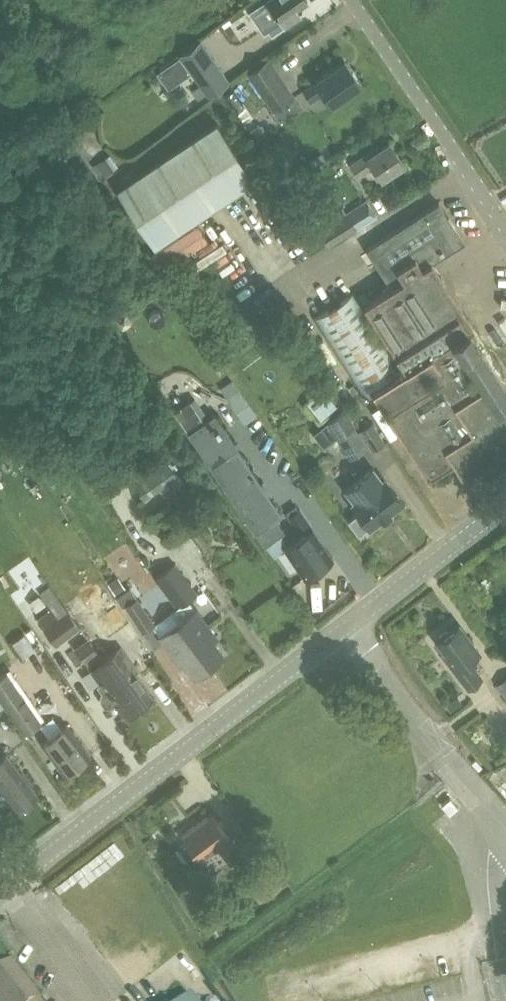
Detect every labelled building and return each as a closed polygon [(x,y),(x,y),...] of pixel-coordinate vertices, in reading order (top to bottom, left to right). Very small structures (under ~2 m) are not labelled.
[(284,26),(301,15),(296,9),(308,1),(307,0),(266,0),(250,11),(263,32),(268,29),(271,34),(284,25),(284,26)] [(230,79),(204,42),(157,72),(168,88),(191,73),(207,95),(230,79)] [(268,57),(248,70),(272,107),(292,94),(268,57)] [(332,103),(361,84),(345,61),(317,80),(318,81),(304,91),(311,102),(325,92),(332,103)] [(115,188),(153,246),(255,180),(217,121),(115,188)] [(382,177),(404,162),(390,141),(379,148),(377,146),(351,164),(359,174),(373,165),(382,177)] [(92,165),(100,177),(118,165),(110,153),(92,165)] [(505,441),(505,388),(469,330),(474,327),(432,261),(464,241),(440,202),(367,249),(391,288),(366,304),(406,368),(374,388),(429,474),(454,458),(461,469),(505,441)] [(329,246),(357,229),(348,213),(320,230),(329,246)] [(195,242),(214,234),(209,224),(190,232),(195,242)] [(312,318),(359,394),(401,368),(354,293),(312,318)] [(332,379),(313,391),(326,410),(345,398),(332,379)] [(249,405),(232,380),(220,388),(237,412),(249,405)] [(175,411),(265,547),(285,532),(276,517),(282,513),(215,414),(205,420),(191,401),(175,411)] [(328,422),(337,438),(351,459),(368,448),(345,411),(328,422)] [(252,416),(242,420),(252,442),(262,438),(252,416)] [(373,450),(386,442),(373,422),(360,431),(373,450)] [(143,497),(178,474),(167,459),(157,465),(150,456),(127,472),(143,497)] [(353,503),(360,513),(350,521),(361,535),(403,503),(384,478),(382,480),(373,468),(346,489),(355,501),(353,503)] [(305,578),(334,558),(314,528),(285,548),(305,578)] [(202,549),(209,544),(199,530),(192,536),(202,549)] [(170,612),(179,623),(210,664),(223,654),(212,639),(217,636),(190,600),(199,594),(176,564),(155,579),(176,607),(170,612)] [(107,582),(115,594),(125,587),(117,575),(107,582)] [(61,601),(49,586),(40,593),(52,608),(61,601)] [(129,623),(106,591),(85,606),(108,638),(129,623)] [(142,632),(155,624),(139,598),(126,607),(142,632)] [(44,628),(43,628),(55,644),(79,626),(68,611),(44,628)] [(16,631),(26,649),(40,641),(31,623),(16,631)] [(196,674),(210,664),(179,623),(161,637),(181,664),(186,660),(196,674)] [(439,640),(437,642),(445,653),(442,655),(468,688),(482,678),(468,660),(479,651),(458,625),(450,631),(446,631),(440,636),(439,640)] [(137,706),(104,658),(89,637),(76,646),(102,683),(98,686),(102,692),(101,693),(100,700),(105,706),(112,708),(117,704),(125,715),(137,706)] [(122,645),(104,658),(137,706),(152,696),(125,658),(129,655),(122,645)] [(42,720),(11,674),(0,682),(0,697),(23,733),(42,720)] [(65,775),(90,756),(67,725),(42,744),(65,775)] [(16,811),(37,796),(27,783),(29,781),(7,752),(0,757),(0,790),(16,811)] [(188,842),(181,847),(189,857),(195,852),(201,860),(217,847),(230,864),(242,854),(230,838),(211,813),(182,835),(188,842)] [(0,971),(0,1000),(41,1000),(38,998),(11,963),(0,971)] [(193,977),(208,1000),(222,1000),(204,971),(193,977)]
